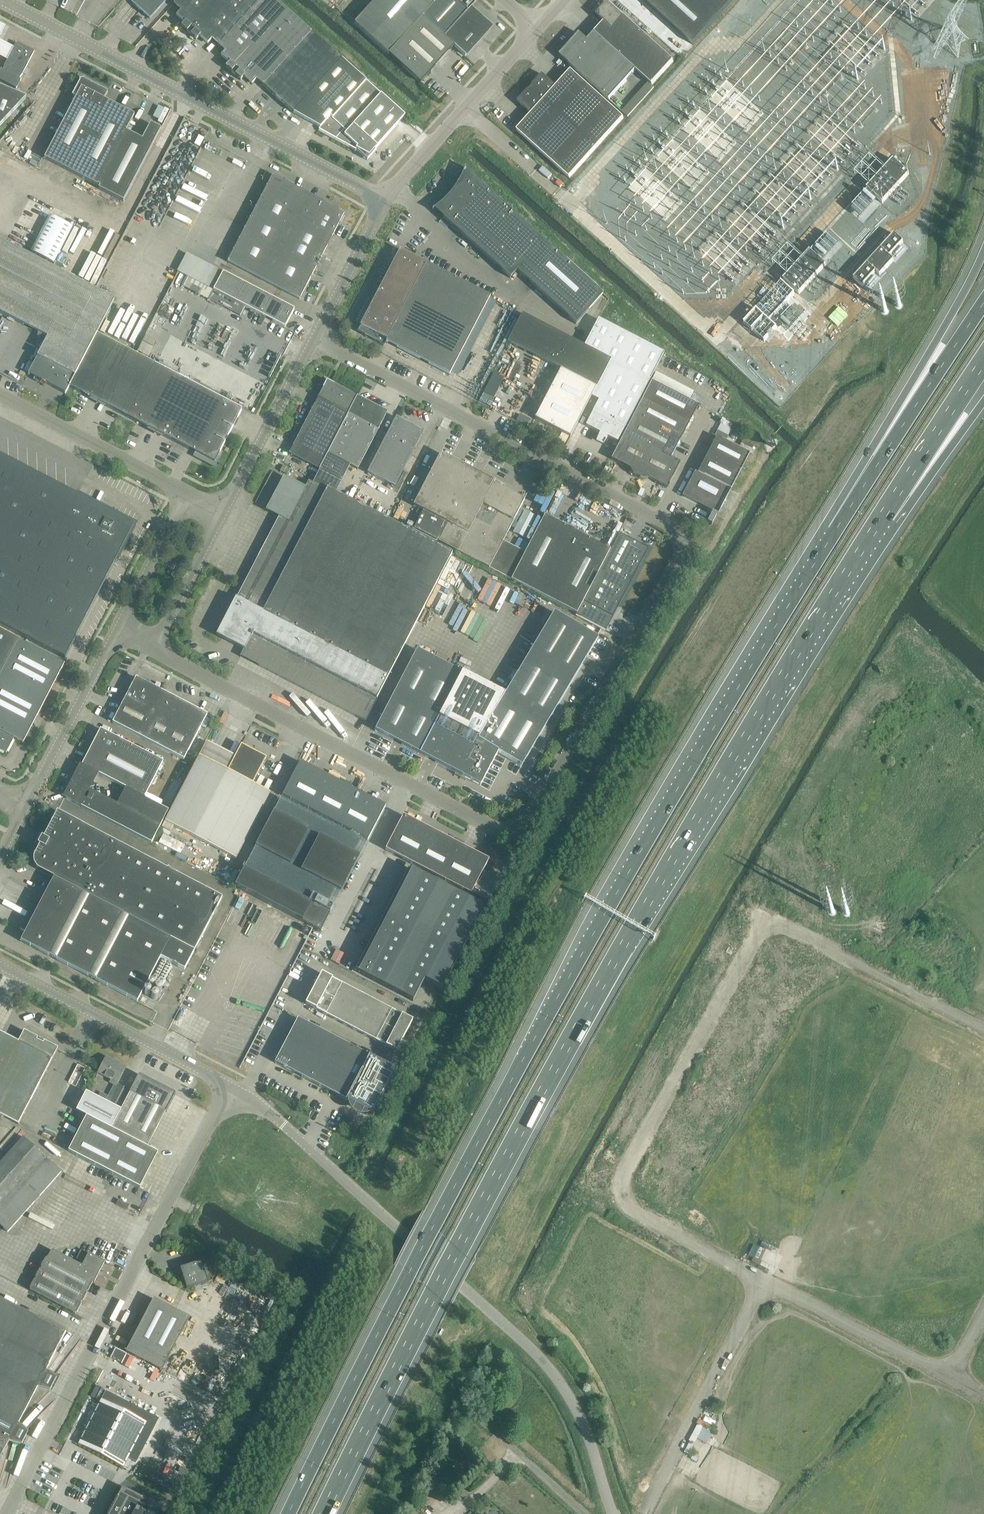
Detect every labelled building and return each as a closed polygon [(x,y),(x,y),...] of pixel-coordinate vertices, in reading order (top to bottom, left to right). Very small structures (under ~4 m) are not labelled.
[(150,19),(167,0),(129,0),(150,19)] [(189,34),(219,0),(177,0),(173,5),(181,12),(178,16),(185,22),(181,27),(189,34)] [(218,45),(259,0),(219,0),(189,34),(196,40),(200,36),(207,42),(211,38),(218,45)] [(226,67),(233,73),(289,12),(276,0),(259,0),(218,45),(226,52),(222,56),(230,62),(226,67)] [(438,0),(375,0),(354,23),(388,55),(422,17),(438,0)] [(454,0),(438,0),(422,17),(444,37),(467,12),(459,5),(454,0)] [(693,44),(733,0),(644,0),(693,44)] [(673,61),(608,2),(596,16),(604,23),(594,33),(636,70),(649,82),(652,85),(673,61)] [(488,26),(487,25),(469,9),(467,12),(444,37),(454,46),(465,56),(488,31),(488,30),(488,29),(489,29),(489,28),(488,27),(488,26)] [(263,86),(266,83),(312,32),(289,12),(233,73),(241,80),(245,76),(252,82),(255,78),(263,86)] [(444,37),(422,17),(388,55),(402,67),(420,83),(427,75),(428,75),(454,46),(444,37)] [(312,32),(266,83),(263,86),(293,113),(341,59),(312,32)] [(609,100),(636,70),(594,33),(587,41),(582,36),(577,41),(575,40),(570,46),(572,47),(562,57),(570,64),(569,64),(609,100)] [(13,48),(13,50),(6,63),(4,66),(4,67),(2,70),(1,70),(1,69),(0,71),(0,81),(16,89),(21,79),(21,80),(19,79),(21,75),(22,76),(34,52),(16,42),(13,48)] [(13,50),(0,43),(0,60),(6,63),(13,50)] [(366,81),(341,59),(293,113),(320,128),(330,116),(332,118),(366,81)] [(571,71),(558,85),(556,87),(543,75),(532,86),(533,86),(528,91),(527,91),(518,102),(531,114),(517,131),(569,178),(624,118),(571,71)] [(98,185),(126,131),(134,115),(104,99),(108,92),(85,80),(85,78),(79,80),(79,81),(72,96),(76,98),(44,159),(97,186),(98,185)] [(330,116),(320,128),(319,129),(336,138),(344,130),(347,132),(381,94),(366,81),(332,118),(330,116)] [(654,87),(652,85),(649,82),(622,112),(628,117),(654,87)] [(26,97),(0,86),(0,126),(26,97)] [(405,116),(381,94),(347,132),(344,130),(336,138),(356,149),(369,156),(375,149),(405,116)] [(153,117),(163,122),(169,109),(159,104),(153,117)] [(142,139),(126,131),(98,185),(100,186),(98,189),(123,202),(161,129),(150,123),(142,139)] [(676,168),(685,184),(703,173),(684,140),(675,145),(679,152),(668,158),(674,169),(676,168)] [(662,163),(660,155),(656,158),(653,155),(651,163),(649,155),(646,154),(647,158),(645,163),(640,167),(634,168),(635,170),(628,175),(630,178),(637,172),(638,175),(632,180),(642,177),(652,180),(656,185),(659,186),(654,190),(659,191),(664,190),(661,186),(664,184),(661,179),(666,178),(662,173),(661,167),(662,163)] [(893,160),(866,189),(882,203),(909,174),(893,160)] [(465,168),(464,167),(463,171),(461,177),(459,180),(456,186),(454,189),(450,194),(447,197),(443,201),(440,204),(435,208),(432,210),(432,211),(434,209),(510,278),(517,271),(576,324),(603,294),(465,170),(465,168)] [(336,208),(336,209),(273,176),(273,175),(266,171),(261,180),(263,181),(250,206),(255,208),(227,262),(299,299),(340,221),(341,222),(344,215),(344,214),(344,213),(343,211),(336,208)] [(31,252),(53,263),(72,227),(50,216),(31,252)] [(894,234),(853,279),(862,287),(876,272),(880,276),(894,261),(890,257),(903,242),(894,234)] [(69,387),(97,334),(114,300),(0,240),(0,312),(47,337),(28,374),(65,394),(69,387)] [(449,375),(490,297),(400,250),(360,326),(381,337),(380,340),(385,343),(386,342),(449,375)] [(810,251),(783,280),(799,294),(826,265),(810,251)] [(223,272),(213,290),(285,327),(294,309),(223,272)] [(522,313),(507,342),(508,343),(560,370),(555,379),(540,408),(534,419),(563,434),(570,437),(579,420),(591,397),(611,360),(584,346),(522,313)] [(584,346),(611,360),(649,380),(663,353),(598,319),(584,346)] [(98,402),(126,349),(97,334),(69,387),(91,398),(92,395),(100,399),(98,402)] [(155,364),(126,349),(98,402),(99,402),(100,399),(108,403),(106,406),(127,417),(155,364)] [(607,437),(617,442),(649,380),(611,360),(591,397),(598,400),(585,425),(600,433),(596,440),(597,440),(603,443),(603,444),(607,437)] [(501,363),(495,373),(503,377),(509,367),(501,363)] [(197,453),(196,455),(202,458),(202,456),(214,463),(242,410),(155,364),(127,417),(149,428),(150,425),(157,429),(156,432),(157,432),(158,429),(165,433),(164,436),(197,453)] [(289,454),(319,470),(328,454),(327,453),(357,397),(330,383),(331,383),(327,381),(325,384),(289,454)] [(651,381),(642,399),(689,423),(690,421),(693,420),(692,417),(698,405),(651,381)] [(328,454),(319,470),(312,483),(326,490),(327,488),(336,493),(350,465),(358,469),(387,412),(357,397),(327,453),(328,454)] [(688,425),(689,423),(642,399),(633,416),(680,441),(686,429),(689,428),(688,425)] [(633,416),(624,434),(652,448),(671,458),(677,447),(680,446),(679,443),(680,441),(633,416)] [(367,472),(394,487),(408,460),(422,433),(423,434),(423,433),(396,419),(367,472)] [(716,435),(726,439),(733,423),(723,419),(716,435)] [(652,448),(624,434),(611,459),(630,469),(630,470),(629,472),(631,475),(633,474),(634,475),(635,476),(636,476),(637,477),(652,448)] [(708,453),(707,455),(739,472),(749,454),(716,437),(710,449),(707,450),(708,453)] [(671,458),(652,448),(637,477),(638,478),(639,478),(641,478),(642,479),(644,479),(646,479),(648,478),(667,488),(680,463),(671,458)] [(440,453),(413,506),(423,511),(414,529),(438,541),(458,552),(489,568),(511,579),(525,552),(503,541),(524,500),(508,492),(493,484),(495,482),(478,473),(463,465),(450,458),(440,453)] [(703,457),(704,460),(698,472),(730,489),(739,472),(707,455),(706,456),(703,457)] [(65,659),(75,640),(74,640),(134,525),(74,494),(65,495),(64,489),(55,490),(55,484),(45,485),(45,479),(36,480),(36,474),(26,475),(26,469),(17,470),(16,464),(7,465),(7,459),(0,460),(0,625),(65,659)] [(287,474),(290,468),(283,465),(280,471),(287,474)] [(263,490),(264,491),(268,483),(276,486),(281,477),(279,477),(280,474),(272,470),(263,490)] [(717,514),(730,489),(698,472),(695,471),(682,496),(717,514)] [(452,554),(336,493),(327,488),(326,490),(312,483),(308,481),(303,479),(300,485),(283,476),(266,510),(283,519),(244,593),(249,595),(247,599),(239,595),(237,599),(236,599),(231,608),(227,605),(217,624),(222,626),(217,635),(244,649),(240,656),(365,722),(377,699),(376,699),(452,554)] [(530,540),(541,518),(524,510),(513,532),(530,540)] [(525,552),(511,579),(577,613),(610,549),(601,544),(594,540),(561,523),(553,519),(545,515),(544,515),(539,524),(525,552)] [(577,613),(576,615),(604,630),(605,630),(612,616),(613,617),(648,548),(633,540),(630,539),(618,533),(611,547),(610,549),(577,613)] [(167,566),(173,569),(176,564),(170,561),(167,566)] [(376,727),(375,730),(480,785),(498,752),(521,766),(598,638),(569,621),(554,612),(504,695),(417,649),(378,724),(376,727)] [(19,640),(0,630),(0,676),(19,640)] [(19,640),(0,676),(0,750),(6,753),(14,738),(23,743),(64,664),(19,640)] [(136,677),(117,713),(112,722),(184,760),(207,714),(136,677)] [(99,774),(126,788),(144,798),(163,761),(100,729),(81,765),(99,774)] [(266,758),(256,753),(241,745),(228,771),(199,756),(162,828),(170,832),(173,826),(236,859),(264,805),(246,796),(266,758)] [(367,841),(385,806),(300,761),(282,796),(367,841)] [(168,810),(144,798),(126,788),(117,804),(90,790),(91,788),(92,788),(93,788),(94,787),(94,786),(94,784),(93,784),(93,783),(90,782),(87,780),(86,780),(80,777),(78,776),(76,777),(75,778),(74,780),(75,782),(76,784),(75,786),(71,784),(64,798),(151,843),(168,810)] [(40,871),(54,878),(194,951),(222,898),(57,811),(35,854),(34,855),(34,856),(33,858),(33,859),(33,860),(33,862),(34,862),(34,863),(34,865),(35,866),(35,867),(36,868),(37,869),(38,870),(40,871)] [(255,847),(289,865),(341,892),(359,857),(273,812),(255,847)] [(489,860),(403,815),(385,850),(471,894),(489,860)] [(330,914),(312,904),(244,869),(235,886),(321,931),(330,914)] [(412,869),(358,972),(413,1001),(424,980),(442,989),(484,907),(412,869)] [(483,872),(472,894),(483,900),(487,902),(488,903),(494,892),(500,881),(495,878),(483,872)] [(160,957),(184,970),(194,951),(54,878),(40,904),(35,902),(20,929),(25,932),(21,941),(137,1002),(160,957)] [(313,988),(323,994),(331,978),(321,973),(313,988)] [(342,983),(331,978),(323,994),(333,999),(342,983)] [(344,1004),(352,989),(342,983),(333,999),(344,1004)] [(315,1009),(323,994),(313,988),(305,1004),(315,1009)] [(362,994),(352,989),(344,1004),(354,1010),(362,994)] [(315,1009),(325,1015),(333,999),(323,994),(315,1009)] [(364,1015),(372,999),(362,994),(354,1010),(364,1015)] [(335,1020),(344,1004),(333,999),(325,1015),(335,1020)] [(382,1005),(372,999),(364,1015),(374,1020),(382,1005)] [(335,1020),(346,1025),(354,1010),(344,1004),(335,1020)] [(384,1026),(392,1010),(382,1005),(374,1020),(384,1026)] [(356,1030),(364,1015),(354,1010),(346,1025),(356,1030)] [(402,1015),(392,1010),(384,1026),(394,1031),(402,1015)] [(356,1030),(366,1036),(374,1020),(364,1015),(356,1030)] [(402,1015),(394,1031),(404,1036),(412,1021),(402,1015)] [(369,1055),(298,1018),(275,1062),(346,1099),(345,1100),(346,1101),(346,1100),(356,1105),(357,1104),(363,1107),(363,1109),(373,1114),(372,1115),(373,1115),(397,1069),(396,1069),(396,1070),(369,1055),(370,1055),(369,1054),(369,1055)] [(384,1026),(374,1020),(366,1036),(376,1041),(384,1026)] [(376,1041),(386,1046),(394,1031),(384,1026),(376,1041)] [(18,1124),(58,1048),(24,1030),(18,1041),(0,1032),(0,1115),(18,1124)] [(394,1031),(386,1046),(396,1052),(404,1036),(394,1031)] [(98,1072),(99,1072),(112,1079),(110,1082),(116,1084),(125,1067),(106,1057),(98,1072)] [(147,1147),(175,1093),(139,1075),(131,1091),(122,1107),(121,1110),(86,1092),(76,1110),(86,1116),(68,1151),(140,1188),(158,1152),(147,1147)] [(120,1085),(111,1102),(118,1106),(127,1089),(120,1085)] [(127,1089),(118,1106),(122,1107),(131,1091),(127,1089)] [(106,1101),(107,1100),(108,1097),(101,1093),(98,1097),(106,1101)] [(7,1232),(61,1172),(23,1137),(0,1163),(0,1225),(7,1232)] [(752,1262),(769,1271),(771,1267),(761,1262),(767,1250),(772,1252),(774,1248),(763,1243),(760,1248),(754,1245),(749,1256),(754,1258),(752,1262)] [(47,1257),(30,1290),(31,1291),(59,1306),(74,1313),(75,1314),(79,1306),(92,1282),(94,1283),(94,1282),(98,1275),(98,1274),(101,1270),(104,1263),(105,1262),(88,1253),(88,1254),(81,1250),(76,1259),(80,1261),(78,1264),(52,1250),(47,1258),(47,1257)] [(186,1265),(180,1267),(182,1274),(186,1289),(208,1282),(201,1261),(198,1262),(186,1265)] [(9,1440),(9,1441),(11,1441),(11,1442),(19,1444),(21,1444),(28,1431),(27,1430),(27,1429),(20,1424),(19,1423),(37,1387),(50,1390),(57,1377),(55,1375),(48,1371),(48,1370),(46,1369),(66,1332),(16,1306),(0,1298),(0,1436),(9,1440)] [(189,1317),(153,1299),(126,1352),(162,1370),(189,1317)] [(146,1422),(101,1399),(78,1444),(123,1467),(146,1422)] [(9,1440),(0,1436),(0,1458),(9,1440)] [(162,1507),(122,1487),(117,1497),(116,1497),(115,1500),(114,1500),(113,1503),(112,1507),(111,1506),(110,1510),(109,1509),(108,1513),(107,1513),(158,1513),(162,1507)]
